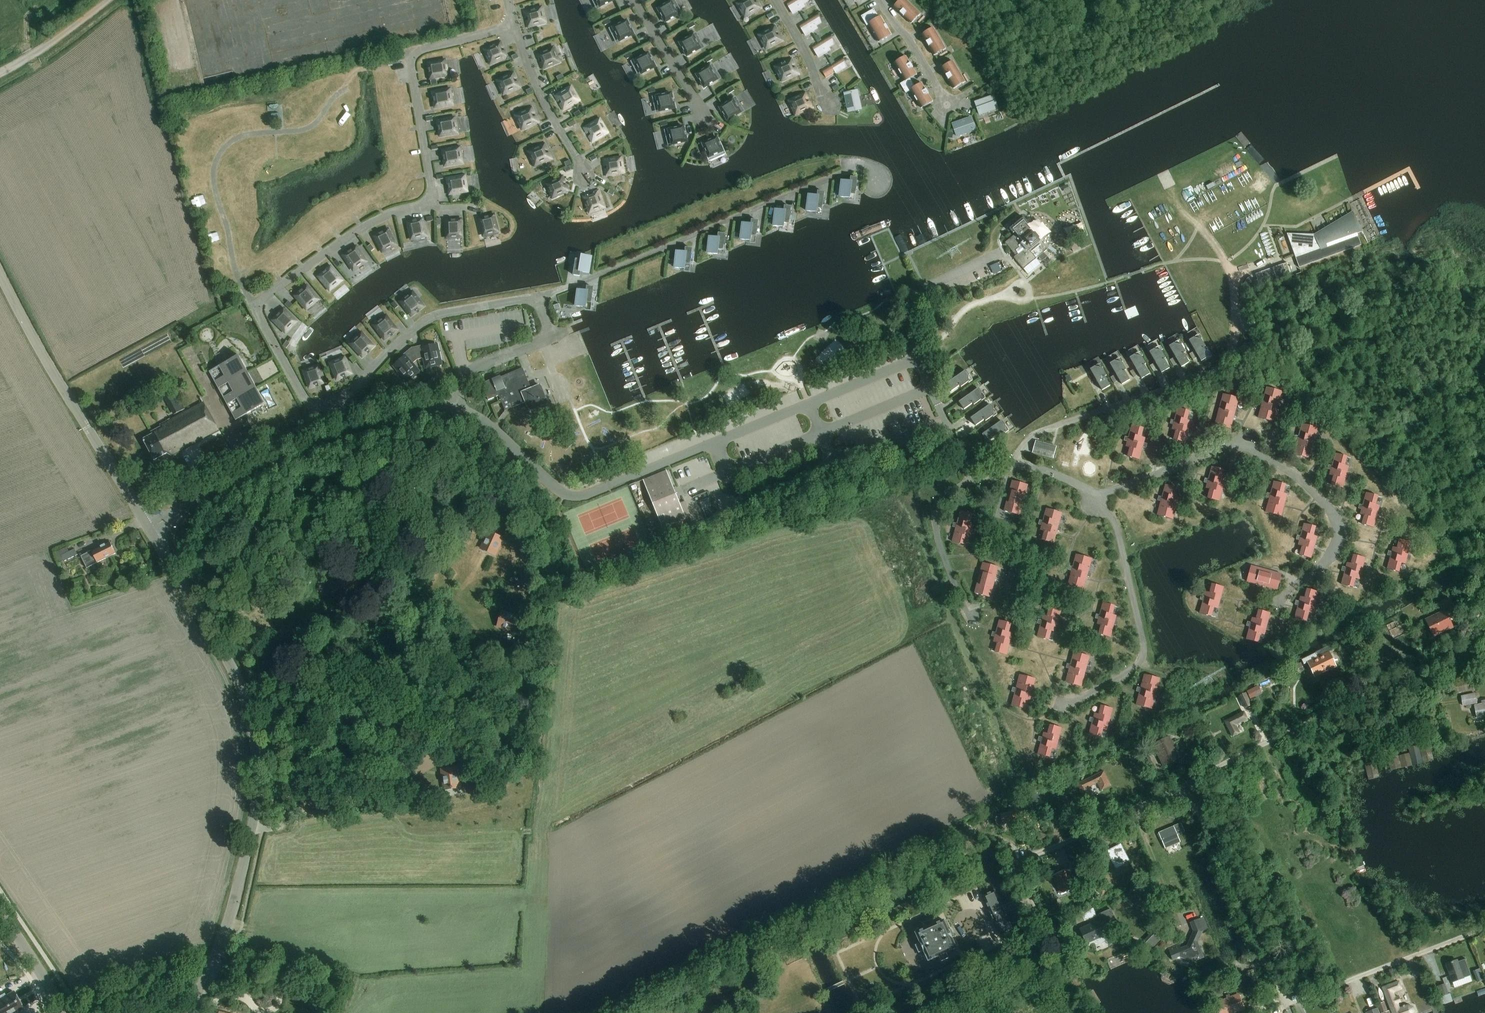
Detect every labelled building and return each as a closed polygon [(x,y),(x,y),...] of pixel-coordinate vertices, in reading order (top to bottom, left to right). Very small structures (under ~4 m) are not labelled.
[(760,8),(756,0),(743,0),(739,2),(747,16),(760,8)] [(787,3),(794,14),(804,8),(803,5),(808,2),(807,0),(792,0),(787,3)] [(894,7),(911,24),(920,14),(906,0),(901,0),(894,7)] [(666,22),(679,15),(672,1),(658,9),(666,22)] [(524,12),(528,27),(543,23),(539,8),(524,12)] [(874,9),(862,16),(868,26),(869,25),(879,42),(893,35),(882,17),(880,18),(874,9)] [(817,29),(815,26),(821,23),(815,15),(800,24),(806,35),(817,29)] [(620,41),(634,34),(627,21),(613,27),(620,41)] [(768,48),(782,40),(775,27),(761,34),(768,48)] [(922,34),(934,55),(946,49),(934,28),(922,34)] [(687,56),(701,49),(693,35),(680,43),(687,56)] [(833,45),(828,37),(812,46),(819,57),(830,51),(828,48),(833,45)] [(492,63),(507,56),(500,42),(486,48),(492,63)] [(551,48),(537,54),(543,68),(557,62),(551,48)] [(642,74),(656,67),(649,53),(635,60),(642,74)] [(900,84),(904,90),(913,84),(911,80),(918,76),(906,56),(895,63),(905,81),(900,84)] [(784,80),(798,74),(792,59),(778,66),(784,80)] [(443,61),(427,63),(430,78),(445,76),(443,61)] [(822,70),(826,78),(842,68),(838,61),(822,70)] [(953,61),(942,68),(954,88),(965,82),(953,61)] [(705,88),(718,80),(710,66),(697,74),(705,88)] [(506,94),(520,87),(514,73),(499,79),(506,94)] [(913,84),(904,90),(906,93),(911,90),(921,108),(933,101),(923,84),(916,88),(913,84)] [(563,109),(577,101),(569,88),(555,96),(563,109)] [(432,92),(435,107),(450,105),(448,90),(432,92)] [(858,91),(845,94),(849,112),(862,109),(858,91)] [(660,112),(675,108),(672,93),(657,96),(660,112)] [(798,114),(812,107),(805,93),(791,100),(798,114)] [(993,96),(976,102),(980,115),(998,108),(993,96)] [(728,121),(741,113),(733,99),(720,108),(728,121)] [(538,122),(532,108),(518,115),(524,129),(538,122)] [(452,118),(437,121),(440,136),(455,134),(452,118)] [(971,118),(953,124),(958,136),(975,130),(971,118)] [(606,133),(598,120),(584,128),(592,141),(606,133)] [(672,145),(687,141),(684,126),(669,130),(672,145)] [(709,158),(723,151),(717,137),(703,143),(709,158)] [(551,159),(545,144),(531,151),(537,165),(551,159)] [(445,166),(461,163),(458,148),(443,151),(445,166)] [(607,175),(622,173),(620,158),(604,160),(607,175)] [(450,194),(465,192),(463,176),(447,179),(450,194)] [(555,197),(569,191),(563,177),(548,183),(555,197)] [(852,182),(842,181),(840,196),(850,197),(851,192),(856,193),(858,178),(853,178),(852,182)] [(589,211),(604,205),(598,191),(584,196),(589,211)] [(819,197),(809,196),(808,211),(817,212),(818,208),(823,208),(825,194),(820,193),(819,197)] [(786,212),(776,211),(774,226),(784,227),(785,222),(790,223),(792,208),(786,208),(786,212)] [(1357,234),(1363,232),(1354,213),(1317,235),(1287,234),(1299,268),(1361,245),(1357,234)] [(483,234),(498,230),(494,215),(479,219),(483,234)] [(1024,216),(1010,228),(1014,232),(1015,231),(1016,232),(1005,241),(1017,255),(1015,256),(1025,268),(1048,249),(1051,244),(1051,238),(1051,234),(1048,229),(1043,225),(1038,223),(1032,223),(1030,224),(1024,216)] [(411,238),(426,234),(423,219),(408,222),(411,238)] [(447,236),(462,235),(462,220),(446,220),(447,236)] [(753,226),(743,225),(741,240),(751,241),(752,236),(757,237),(759,222),(754,222),(753,226)] [(382,250),(395,243),(388,229),(375,236),(382,250)] [(720,239),(710,238),(708,253),(718,254),(719,249),(724,250),(726,235),(720,234),(720,239)] [(1081,248),(1076,236),(1068,240),(1074,251),(1081,248)] [(357,247),(344,256),(353,268),(366,260),(357,247)] [(687,254),(677,252),(675,267),(685,269),(686,264),(691,264),(693,250),(688,249),(687,254)] [(582,261),(577,260),(575,274),(580,275),(580,271),(590,273),(593,258),(583,256),(582,261)] [(998,263),(991,266),(994,274),(1001,271),(998,263)] [(1271,269),(1276,281),(1288,277),(1284,265),(1271,269)] [(329,289),(341,279),(331,267),(319,277),(329,289)] [(1276,281),(1271,269),(1261,273),(1265,285),(1276,281)] [(405,296),(415,290),(412,284),(402,290),(405,296)] [(306,308),(317,298),(307,286),(295,296),(306,308)] [(952,294),(948,286),(941,289),(945,298),(952,294)] [(588,292),(578,291),(576,306),(586,307),(586,302),(592,303),(593,288),(588,288),(588,292)] [(412,316),(424,306),(414,294),(402,303),(412,316)] [(284,331),(295,320),(284,309),(273,320),(284,331)] [(385,339),(397,330),(388,318),(375,327),(385,339)] [(1202,361),(1209,357),(1204,348),(1206,347),(1198,334),(1193,338),(1194,338),(1190,340),(1197,351),(1196,351),(1202,361)] [(363,357),(374,346),(363,335),(352,345),(363,357)] [(1182,367),(1190,362),(1184,353),(1186,352),(1179,340),(1173,343),(1174,344),(1170,346),(1177,357),(1176,357),(1182,367)] [(424,358),(426,365),(441,362),(437,345),(423,348),(422,346),(416,347),(420,359),(424,358)] [(1162,373),(1170,368),(1164,359),(1166,358),(1159,346),(1154,349),(1154,350),(1151,352),(1157,362),(1156,363),(1162,373)] [(418,359),(420,359),(416,347),(412,348),(404,355),(406,356),(394,366),(406,379),(418,369),(413,364),(418,359)] [(1142,379),(1150,374),(1145,365),(1146,364),(1139,352),(1134,355),(1131,357),(1137,368),(1136,369),(1142,379)] [(210,372),(219,388),(249,372),(240,356),(210,372)] [(1122,384),(1130,380),(1125,371),(1127,370),(1119,358),(1114,361),(1111,363),(1117,374),(1116,375),(1122,384)] [(337,380),(352,374),(346,359),(331,365),(337,380)] [(1103,390),(1110,386),(1105,377),(1107,376),(1100,364),(1094,367),(1095,367),(1091,369),(1098,380),(1097,380),(1103,390)] [(310,388),(324,383),(319,368),(305,373),(310,388)] [(523,368),(493,380),(482,385),(489,400),(499,396),(505,410),(528,401),(531,409),(546,402),(540,387),(532,390),(523,368)] [(961,387),(973,379),(969,374),(966,371),(956,378),(946,384),(952,392),(960,386),(961,387)] [(258,388),(249,372),(219,388),(228,404),(258,388)] [(1276,400),(1278,390),(1266,387),(1262,402),(1278,406),(1279,401),(1276,400)] [(258,388),(228,404),(237,421),(267,404),(258,388)] [(974,405),(986,397),(982,392),(979,389),(969,396),(969,395),(959,402),(965,410),(973,403),(974,405)] [(166,397),(175,414),(185,409),(175,392),(166,397)] [(1233,406),(1236,397),(1224,393),(1220,408),(1235,412),(1236,407),(1233,406)] [(205,401),(168,421),(169,422),(161,426),(163,429),(153,434),(154,435),(145,440),(156,461),(168,454),(175,456),(221,431),(205,401)] [(1265,408),(1262,418),(1274,421),(1278,406),(1262,402),(1261,406),(1265,408)] [(986,421),(997,413),(994,408),(993,408),(991,405),(981,412),(980,412),(971,418),(976,426),(985,420),(986,421)] [(1188,420),(1190,410),(1178,407),(1174,422),(1189,426),(1191,421),(1188,420)] [(1223,414),(1220,424),(1230,427),(1235,412),(1220,408),(1218,413),(1223,414)] [(998,437),(1009,429),(1005,424),(1005,425),(1003,421),(993,429),(992,428),(983,435),(988,442),(996,436),(998,437)] [(1177,428),(1174,438),(1185,441),(1189,426),(1174,422),(1173,426),(1177,428)] [(1142,438),(1144,428),(1132,424),(1128,439),(1143,444),(1145,438),(1142,438)] [(1311,437),(1314,427),(1302,424),(1298,438),(1313,443),(1314,438),(1311,437)] [(970,442),(975,440),(970,431),(966,433),(970,442)] [(1301,445),(1298,454),(1309,457),(1313,443),(1298,438),(1296,444),(1301,445)] [(1131,446),(1129,456),(1139,459),(1143,444),(1128,439),(1126,444),(1131,446)] [(1057,446),(1036,440),(1033,453),(1053,458),(1057,446)] [(1345,465),(1347,456),(1335,452),(1331,467),(1346,472),(1348,466),(1345,465)] [(1220,479),(1223,469),(1212,466),(1208,481),(1223,485),(1225,481),(1220,479)] [(1334,473),(1331,484),(1342,487),(1346,472),(1331,467),(1330,472),(1334,473)] [(644,480),(663,527),(686,518),(667,470),(644,480)] [(1019,514),(1027,484),(1012,480),(1004,510),(1019,514)] [(1283,494),(1286,483),(1274,480),(1270,495),(1285,499),(1286,495),(1283,494)] [(1211,487),(1208,497),(1219,500),(1223,485),(1208,481),(1206,486),(1211,487)] [(1173,497),(1176,486),(1165,483),(1161,498),(1177,503),(1178,498),(1173,497)] [(1375,506),(1378,496),(1366,492),(1362,507),(1377,512),(1379,506),(1375,506)] [(1285,499),(1270,495),(1266,510),(1281,514),(1285,499)] [(1164,505),(1162,515),(1173,518),(1177,503),(1161,498),(1160,504),(1164,505)] [(1365,514),(1362,523),(1373,526),(1377,512),(1362,507),(1360,512),(1365,514)] [(1055,522),(1058,511),(1047,508),(1042,523),(1058,527),(1059,522),(1055,522)] [(960,510),(956,525),(972,530),(973,525),(970,524),(973,514),(960,510)] [(1045,530),(1043,539),(1053,542),(1058,527),(1042,523),(1041,528),(1045,530)] [(1313,536),(1316,526),(1304,523),(1300,538),(1315,542),(1316,537),(1313,536)] [(972,530),(956,525),(955,531),(959,532),(957,542),(968,545),(972,530)] [(495,555),(503,538),(489,531),(481,549),(495,555)] [(1303,544),(1300,554),(1311,557),(1315,542),(1300,538),(1298,543),(1303,544)] [(1397,549),(1393,548),(1391,552),(1406,556),(1410,541),(1400,539),(1397,549)] [(88,568),(117,554),(112,542),(83,556),(88,568)] [(67,547),(55,552),(60,562),(64,560),(62,555),(69,552),(67,547)] [(69,552),(62,555),(64,560),(65,561),(78,555),(75,549),(69,552)] [(1402,560),(1405,561),(1406,556),(1391,552),(1388,567),(1399,570),(1402,560)] [(1085,567),(1088,557),(1076,554),(1072,569),(1087,573),(1088,568),(1085,567)] [(1351,565),(1347,564),(1345,568),(1361,573),(1365,558),(1354,555),(1351,565)] [(982,562),(978,578),(994,582),(998,567),(982,562)] [(1251,566),(1250,570),(1247,580),(1262,584),(1266,570),(1262,568),(1251,566)] [(1356,577),(1359,577),(1361,573),(1345,568),(1341,584),(1353,587),(1356,577)] [(1074,575),(1072,585),(1083,588),(1087,573),(1072,569),(1070,574),(1074,575)] [(1277,588),(1278,585),(1281,574),(1266,570),(1262,584),(1268,586),(1277,588)] [(346,592),(359,583),(350,571),(338,580),(346,592)] [(994,582),(978,578),(974,592),(990,596),(994,582)] [(1209,593),(1205,592),(1204,597),(1219,602),(1223,587),(1212,584),(1209,593)] [(1305,599),(1300,598),(1299,602),(1314,606),(1318,591),(1308,588),(1305,599)] [(1214,606),(1218,607),(1219,602),(1204,597),(1199,612),(1212,616),(1214,606)] [(1426,619),(1434,637),(1455,628),(1446,609),(1453,606),(1449,597),(1440,601),(1444,610),(1426,619)] [(1112,616),(1115,605),(1103,602),(1099,617),(1114,621),(1116,617),(1112,616)] [(1309,611),(1313,611),(1314,606),(1299,602),(1295,617),(1307,620),(1309,611)] [(1047,617),(1043,616),(1041,621),(1057,625),(1061,610),(1049,607),(1047,617)] [(1256,619),(1252,618),(1251,623),(1266,627),(1270,612),(1259,609),(1256,619)] [(498,626),(516,632),(521,617),(502,612),(498,626)] [(1101,624),(1099,633),(1110,636),(1114,621),(1099,617),(1097,622),(1101,624)] [(1000,620),(995,635),(1011,639),(1012,635),(1009,634),(1012,623),(1000,620)] [(1408,629),(1411,628),(1407,620),(1397,626),(1394,621),(1386,625),(1394,639),(1409,631),(1408,629)] [(1051,629),(1056,630),(1057,625),(1041,621),(1037,636),(1048,639),(1051,629)] [(1261,632),(1265,633),(1266,627),(1251,623),(1246,638),(1258,641),(1261,632)] [(1011,639),(995,635),(994,641),(998,642),(996,651),(1007,654),(1011,639)] [(1316,652),(1325,670),(1336,665),(1327,646),(1316,652)] [(1082,665),(1085,654),(1074,651),(1070,667),(1085,671),(1087,666),(1082,665)] [(1315,675),(1325,670),(1316,652),(1302,659),(1304,663),(1308,661),(1315,675)] [(1290,668),(1292,672),(1303,667),(1301,662),(1290,668)] [(1073,673),(1070,683),(1081,686),(1085,671),(1070,667),(1069,672),(1073,673)] [(1146,685),(1142,684),(1140,688),(1156,693),(1160,678),(1149,674),(1146,685)] [(1021,686),(1017,685),(1016,690),(1031,694),(1035,679),(1024,676),(1021,686)] [(1259,686),(1247,691),(1251,699),(1262,693),(1259,686)] [(1151,697),(1155,698),(1156,693),(1140,688),(1136,704),(1148,707),(1151,697)] [(1026,697),(1030,698),(1031,694),(1016,690),(1012,704),(1023,708),(1026,697)] [(1239,696),(1245,708),(1252,705),(1247,693),(1239,696)] [(1484,715),(1484,699),(1482,700),(1483,703),(1477,704),(1475,693),(1461,696),(1463,704),(1475,702),(1475,705),(1474,705),(1477,716),(1484,715)] [(1098,716),(1094,714),(1093,719),(1108,723),(1113,708),(1101,705),(1098,716)] [(1236,724),(1248,718),(1244,711),(1225,720),(1233,736),(1240,732),(1236,724)] [(1103,727),(1107,728),(1108,723),(1093,719),(1089,734),(1100,737),(1103,727)] [(1048,735),(1043,734),(1042,738),(1057,743),(1061,728),(1050,725),(1048,735)] [(1163,765),(1180,757),(1169,736),(1153,744),(1163,765)] [(1052,746),(1056,747),(1057,743),(1042,738),(1037,753),(1050,757),(1052,746)] [(1148,753),(1152,751),(1148,742),(1144,743),(1148,753)] [(1388,757),(1391,770),(1434,760),(1431,747),(1388,757)] [(1377,761),(1365,764),(1369,780),(1380,777),(1377,761)] [(457,769),(440,770),(443,790),(460,788),(457,769)] [(1101,789),(1111,784),(1104,770),(1077,783),(1085,798),(1092,795),(1088,786),(1098,782),(1101,789)] [(1059,793),(1063,801),(1069,799),(1065,790),(1059,793)] [(1184,831),(1181,823),(1173,826),(1159,832),(1159,833),(1158,834),(1161,841),(1162,840),(1166,848),(1180,842),(1177,834),(1184,831)] [(1040,832),(1037,839),(1044,841),(1047,835),(1040,832)] [(1115,866),(1129,859),(1121,844),(1107,851),(1115,866)] [(1072,869),(1077,879),(1082,876),(1078,866),(1072,869)] [(1060,891),(1074,885),(1066,869),(1053,875),(1060,891)] [(980,871),(972,874),(977,886),(985,882),(980,871)] [(1105,873),(1099,876),(1102,881),(1108,878),(1105,873)] [(1006,913),(1003,906),(1002,906),(995,891),(983,896),(990,911),(990,912),(993,919),(994,919),(1001,934),(1013,929),(1006,914),(1006,913)] [(1099,914),(1101,920),(1081,928),(1087,943),(1095,939),(1096,941),(1097,942),(1099,942),(1101,943),(1102,942),(1103,942),(1104,941),(1105,940),(1106,939),(1106,938),(1106,937),(1105,934),(1108,934),(1104,925),(1116,920),(1111,908),(1099,914)] [(1094,908),(1082,913),(1085,920),(1097,915),(1094,908)] [(1205,917),(1199,919),(1191,922),(1195,931),(1188,946),(1181,949),(1180,946),(1170,949),(1174,959),(1181,956),(1192,961),(1192,962),(1204,957),(1198,942),(1203,931),(1209,928),(1205,917)] [(947,953),(957,948),(944,920),(934,925),(932,920),(924,923),(926,928),(916,933),(929,961),(939,956),(941,961),(949,958),(947,953)] [(1152,932),(1142,943),(1151,951),(1161,940),(1152,932)] [(1134,946),(1129,948),(1134,958),(1139,956),(1134,946)] [(1457,960),(1446,964),(1452,982),(1464,978),(1463,976),(1470,974),(1464,958),(1457,961),(1457,960)] [(1392,1011),(1393,1012),(1415,1012),(1415,1011),(1415,1010),(1415,1008),(1414,1006),(1413,1005),(1411,1004),(1409,1004),(1399,1008),(1398,1004),(1402,1003),(1399,995),(1395,997),(1393,991),(1402,988),(1399,981),(1383,987),(1392,1011)] [(1445,984),(1434,988),(1440,1003),(1452,999),(1450,992),(1449,993),(1445,984)] [(23,1010),(13,992),(6,997),(4,995),(0,998),(0,1012),(18,1012),(23,1010)] [(1224,1001),(1217,1003),(1220,1011),(1221,1012),(1230,1012),(1245,1007),(1240,994),(1224,1001)] [(1378,1004),(1382,1012),(1391,1012),(1390,1010),(1388,1011),(1385,1002),(1378,1004)]
